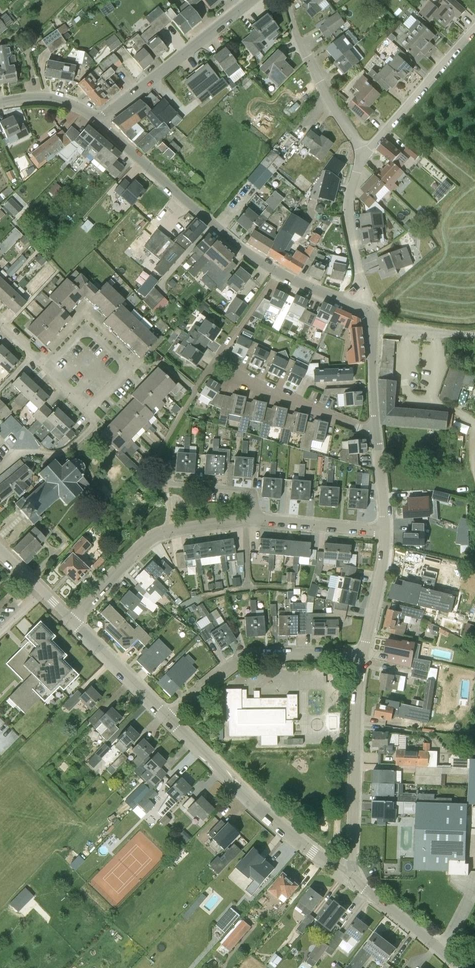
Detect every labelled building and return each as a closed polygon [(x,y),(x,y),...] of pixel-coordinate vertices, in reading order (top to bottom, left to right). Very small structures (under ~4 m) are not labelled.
[(213,6),(220,0),(202,0),(210,9),(213,6)] [(322,10),(319,6),(326,0),(301,0),(308,9),(306,11),(312,18),(322,10)] [(423,16),(431,22),(435,18),(445,27),(456,16),(459,18),(466,11),(454,0),(446,0),(443,4),(445,6),(440,12),(433,5),(423,16)] [(177,9),(179,10),(181,13),(178,14),(191,29),(192,28),(201,21),(191,8),(186,2),(177,9)] [(170,9),(164,14),(171,21),(171,22),(173,21),(183,35),(191,29),(178,14),(181,13),(179,10),(174,14),(170,9)] [(151,26),(142,34),(147,42),(145,44),(157,58),(167,49),(154,35),(169,23),(171,21),(164,14),(163,13),(161,14),(149,24),(151,26)] [(326,38),(344,24),(338,15),(319,28),(326,38)] [(243,42),(249,49),(254,56),(264,48),(260,42),(277,28),(272,22),(267,16),(253,27),(258,33),(254,37),(252,35),(243,42)] [(411,16),(404,25),(409,30),(409,31),(413,35),(413,36),(429,51),(434,46),(430,42),(435,36),(418,20),(417,21),(411,16)] [(19,41),(25,34),(21,29),(14,35),(19,41)] [(56,29),(42,40),(46,46),(61,36),(56,29)] [(61,36),(46,46),(51,53),(66,43),(64,41),(70,37),(67,32),(61,36)] [(116,34),(106,42),(113,51),(123,44),(116,34)] [(133,59),(142,70),(153,61),(141,47),(145,44),(137,35),(132,40),(136,44),(132,47),(138,54),(133,59)] [(338,60),(349,52),(350,50),(353,49),(343,35),(328,49),(333,56),(334,55),(338,60)] [(413,36),(403,47),(415,58),(421,52),(425,56),(429,51),(413,36)] [(0,46),(0,61),(4,83),(10,82),(11,85),(17,84),(16,81),(17,81),(14,67),(17,66),(14,55),(11,56),(9,45),(0,46)] [(77,51),(75,63),(82,64),(87,65),(92,60),(91,59),(98,53),(94,48),(87,54),(84,52),(77,51)] [(225,49),(214,58),(224,71),(229,77),(240,69),(235,62),(225,49)] [(338,60),(335,63),(338,66),(345,75),(358,65),(360,63),(360,62),(350,50),(349,52),(338,60)] [(390,57),(385,62),(388,65),(389,66),(402,78),(403,80),(413,69),(409,65),(413,61),(401,50),(393,59),(390,57)] [(271,58),(259,69),(267,77),(270,73),(280,83),(285,78),(292,71),(283,61),(285,58),(278,51),(271,58)] [(433,54),(429,51),(425,56),(428,59),(433,54)] [(77,84),(87,95),(95,88),(92,84),(95,82),(94,81),(97,78),(98,78),(119,60),(113,53),(85,78),(79,83),(77,84)] [(114,73),(113,71),(122,64),(119,60),(98,78),(97,78),(94,81),(95,82),(92,84),(95,88),(87,95),(96,106),(101,107),(119,91),(114,86),(115,84),(109,77),(114,73)] [(47,62),(45,76),(58,79),(61,65),(47,62)] [(61,65),(58,79),(72,82),(75,68),(63,65),(61,65)] [(192,78),(185,83),(192,91),(197,98),(200,96),(204,101),(211,95),(207,90),(219,80),(206,65),(195,74),(195,75),(192,78)] [(373,70),(369,75),(384,89),(388,85),(392,89),(402,78),(389,66),(383,72),(381,70),(377,74),(373,70)] [(360,92),(349,106),(366,121),(374,112),(368,107),(380,94),(368,83),(370,81),(363,75),(353,86),(360,92)] [(239,84),(245,90),(252,83),(246,77),(239,84)] [(129,109),(140,121),(146,117),(154,108),(156,106),(145,97),(129,109)] [(154,108),(146,117),(155,128),(160,123),(168,130),(169,131),(174,127),(170,122),(172,119),(177,114),(178,113),(163,98),(160,102),(156,106),(154,108)] [(112,122),(136,146),(148,134),(143,132),(139,136),(130,128),(140,121),(129,109),(112,122)] [(65,118),(73,124),(79,116),(72,110),(65,118)] [(24,124),(18,127),(13,117),(0,123),(0,124),(7,138),(15,134),(18,140),(29,136),(24,124)] [(168,130),(160,123),(155,128),(148,134),(156,142),(168,130)] [(70,143),(57,154),(67,162),(77,152),(80,155),(98,135),(87,126),(79,135),(70,127),(66,133),(64,135),(70,143)] [(333,144),(311,128),(301,143),(310,150),(308,153),(319,162),(333,144)] [(61,131),(46,142),(56,155),(57,154),(70,143),(64,135),(61,131)] [(156,142),(148,134),(136,146),(143,154),(156,142)] [(108,144),(98,135),(80,155),(85,159),(88,155),(93,159),(95,157),(108,144)] [(376,150),(377,150),(391,162),(393,164),(399,170),(400,169),(408,160),(402,154),(386,140),(376,150)] [(178,153),(181,150),(172,141),(169,145),(178,153)] [(38,169),(56,155),(46,142),(31,154),(32,156),(30,158),(38,169)] [(162,143),(158,147),(164,152),(162,154),(169,161),(171,158),(175,155),(162,143)] [(95,157),(93,159),(115,178),(116,177),(124,168),(116,161),(121,155),(108,144),(95,157)] [(409,144),(409,145),(405,150),(416,159),(421,154),(409,144)] [(272,152),(261,165),(273,175),(284,162),(272,152)] [(332,156),(327,164),(323,170),(324,171),(318,198),(333,201),(338,179),(335,177),(344,165),(333,157),(332,156)] [(29,176),(36,169),(28,161),(21,168),(29,176)] [(391,162),(376,177),(385,186),(389,190),(390,191),(393,194),(399,187),(395,184),(391,180),(399,170),(393,164),(391,162)] [(258,191),(273,175),(261,165),(246,181),(258,191)] [(14,169),(6,173),(10,181),(11,181),(12,183),(16,181),(15,179),(18,177),(14,169)] [(201,179),(196,175),(191,181),(197,185),(201,179)] [(366,193),(360,199),(365,205),(370,209),(376,202),(373,198),(385,186),(376,177),(375,176),(362,189),(366,193)] [(124,180),(114,191),(120,197),(118,198),(124,203),(125,202),(130,207),(146,191),(134,181),(130,185),(124,180)] [(452,186),(446,181),(434,194),(440,200),(452,186)] [(9,186),(1,193),(6,198),(13,191),(9,186)] [(247,209),(236,222),(247,231),(253,223),(259,229),(265,222),(264,221),(273,211),(279,204),(284,199),(274,191),(270,196),(264,202),(268,206),(260,214),(256,211),(253,214),(247,209)] [(14,201),(8,208),(15,216),(22,209),(14,201)] [(364,229),(361,230),(364,245),(373,243),(380,242),(379,235),(384,234),(383,228),(384,227),(383,213),(385,213),(384,210),(378,203),(376,202),(370,209),(365,205),(367,214),(361,215),(364,229)] [(265,255),(280,263),(285,255),(286,255),(288,251),(288,250),(293,242),(289,240),(294,233),(301,237),(308,224),(296,216),(291,214),(290,213),(277,235),(265,255)] [(157,229),(144,247),(162,262),(155,269),(163,276),(192,243),(206,227),(195,218),(194,220),(195,221),(178,240),(175,243),(157,229)] [(246,243),(265,255),(277,235),(275,234),(276,229),(265,222),(259,229),(255,235),(252,233),(246,243)] [(315,245),(320,236),(313,233),(309,241),(315,245)] [(191,257),(186,262),(192,267),(197,262),(215,241),(207,234),(193,251),(195,253),(191,257)] [(216,286),(229,273),(236,266),(231,261),(235,257),(217,240),(215,241),(197,262),(192,267),(188,271),(194,276),(200,269),(216,286)] [(295,251),(286,267),(298,274),(314,249),(309,246),(306,250),(305,249),(302,255),(296,251),(295,251)] [(406,247),(377,259),(380,266),(385,264),(387,268),(385,268),(388,277),(398,273),(397,270),(413,264),(406,247)] [(34,259),(41,266),(46,261),(39,254),(34,259)] [(318,254),(312,267),(310,266),(307,274),(320,280),(326,265),(321,263),(324,256),(318,254)] [(10,266),(5,272),(8,275),(10,277),(27,260),(22,255),(11,266),(10,266)] [(329,262),(327,274),(331,275),(330,278),(342,281),(343,277),(345,266),(346,258),(332,255),(330,262),(329,262)] [(2,270),(0,271),(0,277),(5,272),(10,266),(7,263),(1,269),(2,270)] [(250,277),(239,268),(233,276),(229,273),(216,286),(217,286),(216,287),(222,292),(227,286),(236,293),(250,277)] [(157,340),(159,338),(160,337),(157,334),(154,337),(120,304),(124,300),(104,281),(96,291),(75,270),(48,298),(52,302),(27,330),(45,347),(45,346),(44,345),(48,341),(49,342),(58,333),(57,332),(61,327),(62,328),(63,328),(62,327),(66,323),(67,324),(72,319),(67,314),(71,310),(70,309),(75,305),(76,306),(76,305),(75,304),(79,300),(80,301),(85,296),(90,300),(89,301),(94,305),(95,304),(99,308),(98,309),(98,310),(99,309),(104,313),(103,314),(107,318),(103,322),(108,327),(109,326),(113,330),(112,331),(113,332),(113,331),(118,335),(117,336),(126,345),(127,344),(131,348),(131,349),(132,348),(136,352),(135,353),(140,358),(157,340)] [(19,286),(22,290),(28,283),(23,279),(17,285),(19,286)] [(172,279),(168,284),(172,288),(177,284),(177,283),(173,280),(172,279)] [(22,290),(19,286),(13,292),(8,287),(0,295),(0,300),(6,306),(22,290)] [(154,287),(143,300),(152,309),(163,297),(154,287)] [(348,292),(351,296),(356,292),(353,288),(348,292)] [(20,297),(25,292),(22,289),(22,290),(6,306),(15,314),(26,303),(20,297)] [(275,290),(270,301),(267,306),(268,306),(280,311),(278,315),(285,318),(288,311),(290,307),(284,304),(287,296),(275,290)] [(290,307),(288,311),(300,317),(298,320),(305,324),(310,312),(304,309),(308,301),(295,295),(290,307)] [(236,297),(228,310),(238,317),(247,305),(236,297)] [(263,315),(268,306),(267,306),(270,301),(263,298),(255,311),(263,315)] [(327,324),(335,308),(322,302),(316,315),(310,312),(305,324),(311,327),(315,319),(327,324)] [(335,308),(329,321),(336,324),(337,323),(344,326),(343,327),(350,328),(352,347),(347,352),(348,364),(364,363),(359,319),(341,311),(335,308)] [(195,325),(188,335),(201,344),(206,337),(212,342),(220,330),(205,320),(200,328),(195,325)] [(238,337),(231,352),(244,358),(246,352),(250,342),(251,341),(254,334),(243,329),(237,337),(238,337)] [(188,335),(175,353),(186,360),(186,364),(192,364),(195,366),(203,355),(201,353),(197,350),(201,344),(188,335)] [(383,351),(382,368),(394,368),(394,352),(396,352),(396,338),(384,337),(383,351)] [(250,342),(246,352),(252,355),(249,363),(261,369),(265,361),(270,350),(251,341),(250,342)] [(9,353),(1,345),(0,346),(0,363),(9,353)] [(270,350),(265,361),(271,364),(267,372),(279,378),(283,370),(287,362),(275,356),(277,353),(270,350)] [(19,362),(9,353),(0,363),(0,366),(7,373),(19,362)] [(283,370),(290,373),(286,381),(298,387),(304,375),(306,371),(293,365),(295,362),(288,358),(287,362),(283,370)] [(309,364),(306,371),(304,375),(314,380),(314,382),(352,380),(351,369),(318,371),(318,363),(309,364)] [(145,431),(151,425),(148,421),(154,415),(150,412),(155,406),(159,410),(165,403),(162,400),(170,391),(175,395),(180,390),(184,394),(187,391),(178,382),(175,385),(158,368),(131,395),(135,399),(100,434),(118,452),(115,455),(124,465),(130,459),(124,453),(120,449),(124,445),(128,449),(134,443),(130,440),(142,428),(145,431)] [(456,404),(462,384),(466,373),(450,368),(440,399),(456,404)] [(12,384),(11,385),(20,392),(21,391),(31,381),(23,373),(12,384)] [(462,384),(474,387),(474,384),(474,376),(466,373),(462,384)] [(221,409),(224,395),(216,394),(221,386),(209,379),(206,384),(205,383),(202,388),(203,389),(200,394),(211,401),(209,404),(221,409)] [(21,391),(20,392),(29,401),(30,399),(40,389),(31,381),(21,391)] [(451,430),(452,429),(453,414),(449,414),(394,409),(396,381),(379,381),(382,424),(447,429),(447,430),(451,430)] [(361,392),(352,392),(351,388),(325,389),(320,401),(326,404),(330,395),(343,394),(343,397),(344,407),(350,406),(350,408),(356,407),(356,406),(362,405),(361,392)] [(26,405),(34,413),(33,415),(38,419),(48,408),(44,404),(49,398),(40,389),(30,399),(29,401),(30,401),(26,405)] [(231,397),(224,395),(221,409),(217,425),(225,427),(228,414),(241,417),(245,401),(246,397),(235,395),(235,398),(232,397),(232,395),(231,395),(231,397)] [(0,399),(0,409),(6,416),(11,412),(0,399)] [(251,403),(245,401),(241,417),(238,431),(246,433),(249,420),(261,423),(265,407),(266,403),(256,401),(255,404),(252,403),(252,401),(251,403)] [(269,426),(282,429),(286,413),(287,409),(276,407),(276,410),(273,409),(273,407),(272,407),(272,409),(265,407),(261,423),(258,437),(266,439),(269,426)] [(52,412),(48,408),(38,419),(42,424),(50,433),(66,417),(57,408),(52,412)] [(290,432),(303,435),(306,421),(307,415),(297,413),(296,416),(293,415),(293,413),(292,415),(286,413),(282,429),(279,443),(287,445),(290,432)] [(66,417),(50,433),(59,441),(63,445),(64,444),(74,434),(70,430),(75,425),(66,417)] [(312,440),(323,443),(327,423),(317,421),(316,424),(313,423),(314,421),(313,421),(312,423),(306,421),(303,435),(299,449),(309,451),(312,440)] [(45,439),(40,443),(45,448),(49,449),(52,446),(49,443),(45,439)] [(353,440),(347,441),(348,449),(341,450),(339,453),(340,461),(360,467),(360,466),(358,465),(357,454),(366,453),(365,440),(359,440),(359,439),(353,439),(353,440)] [(189,453),(189,445),(184,445),(183,453),(177,452),(175,472),(185,473),(186,453),(189,453)] [(205,454),(204,474),(213,475),(214,456),(218,456),(218,451),(218,448),(213,448),(212,455),(205,454)] [(229,462),(230,450),(218,448),(218,451),(218,456),(214,456),(213,475),(223,476),(224,462),(229,462)] [(246,457),(247,449),(242,449),(241,457),(234,457),(233,477),(242,477),(244,457),(246,457)] [(195,454),(189,453),(186,453),(185,473),(194,474),(195,454)] [(253,458),(246,457),(244,457),(242,477),(252,478),(253,458)] [(23,498),(15,505),(20,510),(20,511),(27,520),(28,519),(33,525),(41,518),(39,516),(59,498),(66,505),(79,493),(81,496),(91,487),(81,476),(83,474),(84,472),(84,470),(84,467),(83,465),(82,464),(80,462),(78,461),(76,460),(73,461),(71,461),(69,463),(66,460),(65,461),(67,463),(61,468),(54,461),(39,474),(46,482),(25,500),(23,498)] [(22,469),(17,463),(0,476),(0,486),(22,469)] [(0,486),(0,501),(13,490),(19,497),(28,489),(23,483),(34,474),(26,466),(22,469),(0,486)] [(275,478),(275,470),(270,470),(269,478),(263,477),(261,497),(270,498),(272,478),(275,478)] [(303,481),(304,472),(299,472),(298,480),(291,480),(290,500),(299,500),(301,481),(303,481)] [(281,479),(275,478),(272,478),(270,498),(280,499),(281,479)] [(327,478),(326,486),(320,486),(318,506),(328,507),(329,487),(332,487),(332,479),(327,478)] [(310,481),(303,481),(301,481),(299,500),(308,501),(310,481)] [(361,489),(361,481),(356,481),(355,489),(349,489),(347,508),(356,509),(358,489),(361,489)] [(339,488),(332,487),(329,487),(328,507),(337,507),(339,488)] [(367,490),(361,489),(358,489),(356,509),(366,510),(367,490)] [(448,504),(450,495),(434,490),(432,500),(448,504)] [(409,507),(404,507),(405,518),(422,517),(431,517),(429,497),(408,499),(409,507)] [(404,545),(426,545),(426,522),(413,522),(412,533),(405,533),(404,545)] [(13,549),(12,550),(27,564),(33,558),(32,557),(42,547),(39,544),(45,538),(35,528),(29,533),(13,549)] [(68,552),(72,555),(59,568),(59,571),(62,575),(65,574),(76,584),(89,570),(78,559),(91,545),(82,537),(68,552)] [(227,571),(225,555),(235,554),(237,565),(243,564),(243,552),(236,553),(232,538),(220,540),(225,572),(227,571)] [(267,571),(270,571),(273,539),(260,538),(259,545),(258,554),(268,555),(267,571)] [(273,539),(270,571),(273,571),(274,555),(284,556),(285,540),(273,539)] [(222,572),(225,572),(220,540),(208,542),(210,558),(219,556),(222,572)] [(297,557),(298,542),(285,540),(284,556),(293,557),(297,557)] [(202,575),(200,559),(210,558),(208,542),(195,544),(200,575),(202,575)] [(297,557),(293,557),(293,565),(298,566),(299,557),(309,558),(310,550),(310,549),(310,543),(298,542),(297,557)] [(184,552),(175,553),(177,563),(178,568),(186,567),(196,565),(197,576),(200,575),(195,544),(183,546),(184,552)] [(320,575),(320,573),(323,563),(328,563),(328,559),(336,560),(337,545),(324,544),(324,552),(317,551),(317,561),(314,572),(313,573),(316,574),(320,575)] [(337,545),(336,560),(336,567),(342,568),(343,564),(344,565),(348,565),(349,561),(350,546),(337,545)] [(395,584),(391,598),(395,599),(415,604),(452,612),(453,613),(455,606),(459,606),(460,607),(462,596),(456,595),(434,590),(437,578),(441,560),(425,557),(421,577),(424,578),(422,585),(400,581),(399,585),(395,584)] [(104,561),(100,558),(93,565),(96,569),(104,561)] [(152,561),(144,569),(155,580),(153,582),(158,588),(162,585),(156,579),(157,578),(163,572),(167,575),(172,569),(169,567),(162,560),(156,565),(152,561)] [(348,565),(344,565),(343,564),(342,568),(341,571),(354,573),(356,567),(348,565)] [(143,570),(134,579),(147,591),(143,596),(148,600),(154,604),(166,592),(168,590),(162,585),(158,588),(153,582),(155,580),(144,569),(143,570)] [(335,588),(356,593),(359,581),(353,579),(354,573),(341,571),(340,577),(337,576),(335,588)] [(286,576),(285,582),(286,582),(287,582),(294,583),(294,573),(292,573),(286,572),(286,576)] [(308,595),(314,597),(317,585),(311,583),(308,595)] [(354,606),(356,593),(335,588),(333,597),(332,601),(335,602),(334,606),(334,607),(346,610),(347,605),(354,606)] [(148,600),(143,596),(138,592),(135,596),(128,590),(119,601),(129,610),(126,613),(134,621),(145,607),(153,612),(157,606),(154,604),(148,600)] [(202,603),(196,607),(201,615),(203,618),(206,615),(208,614),(206,611),(202,603)] [(125,620),(109,605),(100,613),(109,623),(104,623),(104,630),(126,651),(137,640),(143,646),(151,637),(147,633),(146,633),(138,625),(131,632),(122,623),(125,620)] [(388,609),(384,627),(392,629),(391,633),(401,635),(405,636),(408,623),(404,622),(406,616),(411,617),(423,620),(423,618),(425,611),(412,608),(404,606),(403,613),(398,612),(388,609)] [(276,618),(276,625),(278,625),(278,636),(288,636),(288,615),(290,615),(290,609),(290,607),(284,607),(284,611),(278,611),(278,615),(278,618),(276,618)] [(344,621),(346,610),(334,607),(333,614),(324,614),(325,614),(325,635),(337,635),(337,621),(344,621)] [(251,617),(244,618),(247,637),(256,636),(254,617),(257,617),(257,615),(256,612),(256,610),(256,608),(250,608),(250,609),(251,616),(251,617)] [(290,615),(288,615),(288,636),(297,636),(305,635),(305,634),(306,631),(305,614),(305,609),(296,609),(293,609),(290,609),(290,615)] [(257,617),(254,617),(256,636),(265,636),(263,611),(256,612),(257,615),(257,617)] [(208,614),(206,615),(211,623),(215,620),(210,613),(208,614)] [(306,631),(311,631),(312,636),(325,635),(325,614),(324,614),(324,613),(305,614),(306,631)] [(220,617),(215,620),(219,626),(217,628),(228,645),(236,640),(220,617)] [(201,629),(199,630),(206,643),(213,638),(220,650),(228,645),(217,628),(219,626),(215,620),(211,623),(201,629)] [(59,687),(63,691),(78,675),(63,659),(67,655),(51,640),(55,636),(40,621),(24,637),(28,641),(24,645),(26,646),(22,649),(21,648),(6,664),(24,682),(8,697),(24,713),(40,698),(44,702),(59,687)] [(462,638),(473,642),(474,634),(474,633),(464,630),(462,638)] [(158,639),(136,661),(150,674),(171,651),(158,639)] [(387,640),(385,653),(390,654),(388,663),(413,668),(429,672),(431,661),(412,658),(413,652),(414,652),(414,651),(414,650),(415,643),(403,641),(403,643),(387,640)] [(183,657),(159,682),(170,693),(185,678),(186,680),(196,670),(183,657)] [(413,668),(411,676),(427,680),(429,672),(413,668)] [(392,689),(398,690),(401,677),(389,675),(389,673),(382,671),(380,682),(382,682),(381,690),(392,691),(392,689)] [(427,680),(423,707),(423,708),(431,710),(435,681),(427,680)] [(66,701),(61,706),(66,711),(79,699),(90,710),(101,698),(90,687),(80,696),(76,692),(66,701)] [(277,745),(277,744),(277,736),(293,736),(292,722),(298,722),(298,720),(297,720),(297,716),(297,694),(287,694),(287,698),(272,698),(246,698),(246,690),(241,690),(241,689),(225,689),(226,721),(228,721),(228,736),(260,736),(260,746),(277,745)] [(376,710),(375,715),(376,715),(376,717),(392,720),(397,716),(420,721),(423,708),(412,706),(405,704),(401,703),(387,700),(386,706),(378,704),(377,710),(376,710)] [(104,714),(99,709),(87,721),(95,729),(102,723),(107,728),(100,735),(106,741),(118,729),(115,725),(122,718),(111,707),(104,714)] [(139,736),(129,726),(117,738),(119,740),(114,746),(122,753),(139,736)] [(374,733),(374,746),(380,746),(380,753),(393,753),(394,747),(399,748),(399,734),(397,733),(374,733)] [(153,750),(142,739),(131,750),(137,756),(131,762),(137,767),(142,762),(153,750)] [(94,754),(100,759),(110,749),(104,743),(94,754)] [(397,753),(397,765),(416,766),(437,767),(437,765),(437,751),(430,751),(423,750),(406,750),(400,750),(400,753),(397,753)] [(135,771),(134,772),(139,777),(140,776),(146,782),(147,780),(148,780),(148,781),(154,786),(156,784),(159,781),(167,773),(160,767),(166,762),(159,755),(157,753),(154,751),(135,771)] [(123,753),(111,765),(116,769),(127,758),(123,753)] [(449,758),(449,763),(452,763),(452,765),(452,768),(469,769),(470,759),(460,758),(460,754),(453,754),(450,758),(449,758)] [(445,773),(462,774),(469,774),(469,769),(452,768),(452,765),(443,765),(443,766),(437,765),(437,767),(416,766),(415,784),(441,785),(442,782),(442,774),(445,773)] [(373,782),(394,783),(395,770),(373,770),(373,782)] [(175,774),(166,784),(170,788),(165,792),(168,795),(166,798),(157,811),(163,817),(170,809),(191,788),(181,778),(180,779),(175,774)] [(399,783),(394,783),(373,782),(373,796),(387,796),(387,801),(397,801),(404,801),(404,802),(418,802),(447,803),(452,803),(452,798),(435,797),(435,794),(399,793),(399,784),(399,783)] [(131,796),(126,801),(132,807),(137,802),(149,790),(143,784),(131,796)] [(152,788),(138,803),(147,812),(154,805),(151,801),(158,794),(157,793),(152,788)] [(196,801),(191,797),(182,805),(194,817),(197,814),(202,819),(213,809),(200,797),(196,801)] [(386,824),(386,821),(396,822),(396,814),(404,814),(404,802),(404,801),(397,801),(387,801),(376,801),(373,801),(375,801),(374,817),(378,817),(378,824),(386,824)] [(467,804),(452,803),(447,803),(418,802),(416,832),(467,834),(467,804)] [(221,820),(208,833),(213,838),(212,839),(215,842),(223,850),(225,852),(219,858),(217,856),(209,864),(219,874),(241,851),(234,844),(229,848),(227,846),(239,834),(226,822),(225,824),(221,820)] [(414,870),(449,871),(450,863),(466,864),(467,834),(416,832),(414,870)] [(238,865),(237,867),(243,872),(244,873),(250,878),(254,881),(255,879),(255,880),(261,885),(274,869),(251,850),(238,865)] [(449,874),(469,875),(469,864),(466,864),(450,863),(449,871),(449,874)] [(293,881),(284,873),(271,890),(285,902),(298,886),(298,885),(299,882),(295,879),(293,880),(293,881)] [(25,888),(10,904),(14,908),(18,912),(20,910),(23,907),(18,903),(29,892),(25,888)] [(307,916),(297,929),(303,934),(313,921),(309,917),(310,916),(311,915),(311,914),(323,898),(310,888),(300,901),(306,906),(303,911),(302,912),(307,916)] [(325,905),(315,918),(330,931),(347,910),(335,901),(333,904),(329,901),(328,901),(325,905)] [(232,907),(216,925),(225,933),(241,915),(232,907)] [(339,931),(328,946),(329,946),(325,951),(332,955),(342,941),(346,943),(347,941),(353,947),(358,941),(359,942),(369,927),(357,918),(345,935),(339,931)] [(244,921),(223,945),(230,951),(250,926),(244,921)] [(348,966),(349,967),(351,967),(361,967),(373,953),(386,963),(397,949),(376,932),(348,966)] [(329,946),(328,946),(320,940),(309,955),(310,956),(318,962),(325,951),(329,946)] [(276,953),(270,960),(271,961),(277,966),(283,959),(276,953)] [(318,962),(310,956),(307,962),(314,967),(318,962)]
